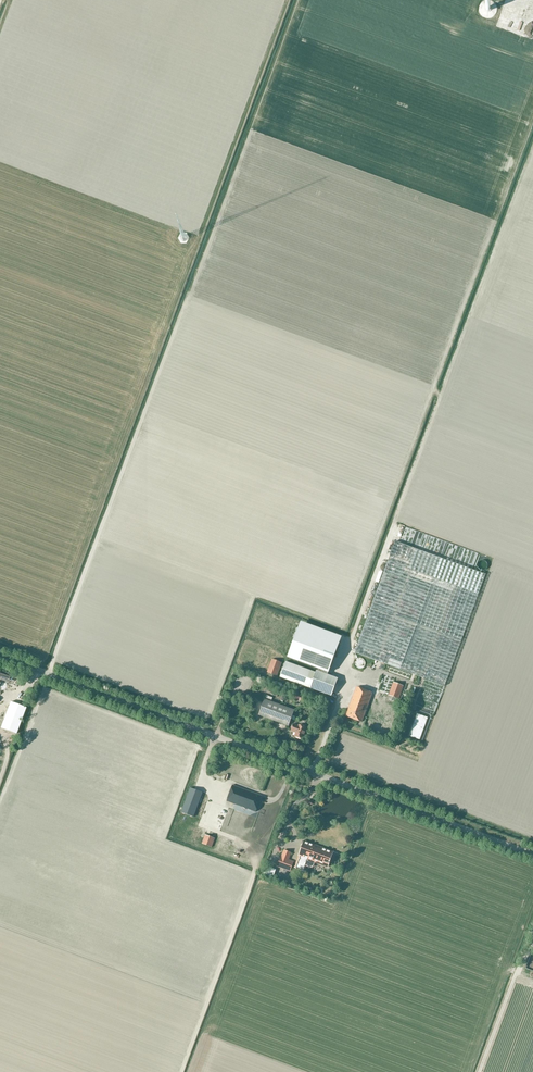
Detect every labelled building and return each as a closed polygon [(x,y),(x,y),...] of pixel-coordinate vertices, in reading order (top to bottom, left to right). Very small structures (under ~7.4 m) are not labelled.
[(445,686),(486,575),(395,541),(354,653),(445,686)] [(299,627),(287,658),(329,673),(341,642),(299,627)] [(267,672),(277,676),(282,662),(272,659),(267,672)] [(280,677),(311,688),(316,672),(286,661),(280,677)] [(338,679),(333,677),(317,671),(311,688),(331,696),(338,679)] [(396,701),(397,698),(399,699),(403,685),(393,682),(388,695),(393,697),(392,700),(396,701)] [(346,716),(362,722),(373,693),(356,687),(346,716)] [(258,715),(289,726),(295,710),(271,701),(265,699),(258,715)] [(1,728),(16,734),(26,708),(10,702),(1,728)] [(295,736),(302,739),(306,726),(298,723),(297,725),(293,724),(291,730),(296,732),(295,736)] [(227,802),(256,811),(261,796),(232,787),(227,800),(227,802)] [(181,812),(194,817),(202,792),(190,788),(181,812)] [(202,843),(212,847),(215,838),(205,834),(202,843)] [(304,840),(294,867),(305,871),(306,866),(311,868),(312,868),(313,867),(314,865),(316,863),(328,867),(334,851),(304,840)] [(281,856),(280,856),(277,866),(290,871),(294,861),(289,859),(291,853),(284,850),(281,856)] [(264,874),(273,877),(276,869),(266,866),(264,874)]
